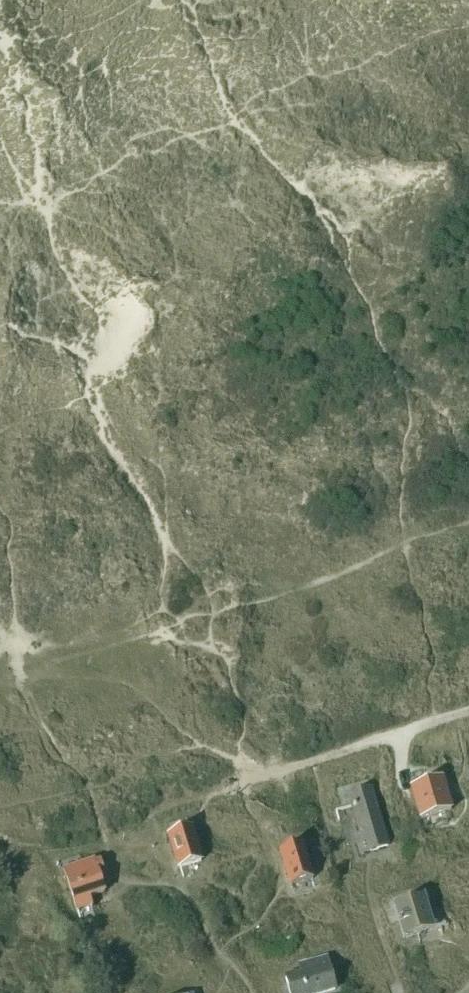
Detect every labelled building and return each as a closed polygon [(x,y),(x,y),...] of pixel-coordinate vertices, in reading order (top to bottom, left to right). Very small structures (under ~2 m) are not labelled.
[(451,812),(442,780),(412,789),(421,821),(451,812)] [(387,847),(371,792),(349,798),(363,842),(358,843),(361,855),(387,847)] [(191,830),(170,837),(180,869),(201,863),(191,830)] [(302,845),(280,852),(291,887),(313,880),(302,845)] [(95,864),(94,861),(64,871),(77,913),(92,909),(89,899),(104,894),(99,876),(104,875),(100,862),(95,864)] [(434,931),(424,898),(394,907),(404,939),(434,931)] [(336,991),(326,960),(299,968),(301,975),(285,980),(289,992),(328,992),(336,991)]
